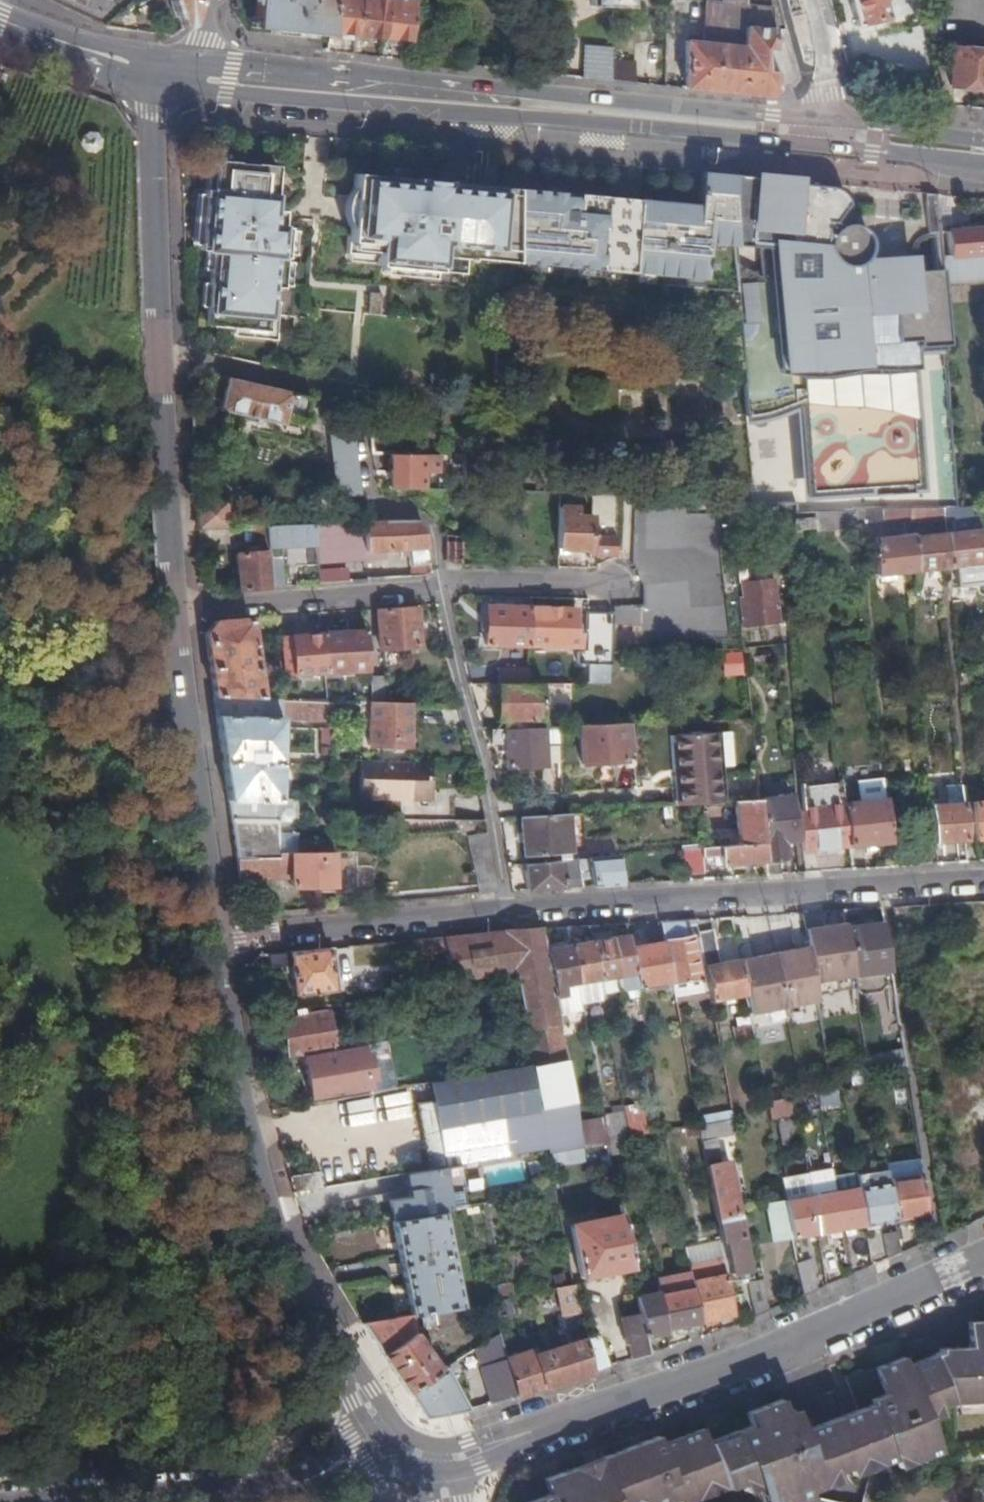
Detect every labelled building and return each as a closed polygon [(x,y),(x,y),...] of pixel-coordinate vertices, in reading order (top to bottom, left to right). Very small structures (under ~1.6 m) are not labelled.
[(254,27),(330,36),(330,31),(333,0),(257,0),(254,27)] [(330,31),(342,32),(358,34),(361,0),(333,0),(330,31)] [(358,34),(367,35),(367,40),(383,42),(384,37),(387,0),(361,0),(358,34)] [(384,37),(393,37),(395,37),(394,43),(409,45),(409,38),(410,39),(415,0),(387,0),(384,37)] [(687,41),(686,88),(770,96),(778,89),(794,85),(800,77),(788,30),(776,31),(775,7),(749,5),(749,0),(725,0),(724,2),(709,0),(705,43),(687,41)] [(889,18),(885,0),(852,0),(858,26),(889,18)] [(581,79),(610,81),(612,47),(582,45),(581,79)] [(955,48),(951,85),(983,89),(983,51),(955,48)] [(636,61),(613,59),(613,80),(635,83),(636,61)] [(195,252),(209,253),(202,328),(264,333),(268,289),(280,290),(282,256),(276,255),(278,228),(256,226),(257,211),(269,213),(273,168),(243,165),(210,162),(207,192),(201,191),(195,252)] [(628,199),(510,189),(508,255),(508,261),(620,272),(701,279),(700,289),(735,292),(733,262),(732,262),(729,227),(726,227),(730,175),(697,173),(694,205),(628,199)] [(448,183),(351,174),(344,253),(374,256),(373,266),(463,275),(464,275),(466,252),(508,255),(510,189),(496,187),(495,193),(472,191),(473,186),(471,185),(470,197),(447,195),(448,183)] [(796,182),(730,175),(726,227),(729,227),(732,262),(733,262),(735,292),(740,359),(741,378),(741,381),(799,375),(800,390),(809,492),(915,485),(906,347),(945,345),(941,279),(940,270),(869,274),(868,258),(866,256),(868,249),(869,243),(868,239),(864,232),(861,229),(856,225),(852,224),(846,224),(842,224),(839,226),(833,222),(847,203),(844,195),(839,191),(833,187),(827,186),(796,183),(796,182)] [(939,254),(940,270),(941,279),(983,277),(983,228),(945,230),(947,254),(939,254)] [(799,375),(741,381),(744,416),(749,416),(749,415),(761,413),(769,411),(771,411),(778,408),(793,402),(794,402),(793,390),(800,390),(799,375)] [(307,426),(300,424),(306,398),(209,376),(203,398),(218,401),(215,410),(244,417),(241,429),(303,443),(307,426)] [(329,437),(335,496),(358,494),(351,428),(342,428),(343,435),(329,437)] [(388,455),(385,489),(418,490),(420,455),(388,455)] [(420,455),(418,490),(434,491),(434,455),(420,455)] [(728,483),(729,506),(746,506),(752,506),(750,480),(727,482),(728,483)] [(226,501),(194,503),(196,529),(225,528),(227,528),(226,501)] [(747,519),(775,518),(775,505),(752,506),(746,506),(747,519)] [(963,531),(946,533),(949,568),(954,567),(958,567),(983,564),(978,507),(965,507),(966,517),(961,517),(963,531)] [(361,522),(363,551),(405,549),(407,567),(408,577),(419,576),(429,572),(420,527),(414,522),(374,522),(360,508),(361,522)] [(575,509),(557,508),(556,549),(588,550),(590,517),(575,516),(575,509)] [(872,538),(876,576),(916,572),(913,534),(913,529),(912,521),(911,508),(882,508),(883,521),(903,521),(905,535),(872,538)] [(944,508),(911,508),(912,521),(945,521),(944,508)] [(956,508),(944,508),(945,521),(957,520),(956,508)] [(842,512),(814,513),(816,530),(856,529),(855,512),(842,512)] [(361,522),(312,524),(314,547),(314,555),(359,552),(363,551),(361,522)] [(312,524),(262,526),(263,541),(264,548),(314,547),(312,524)] [(225,528),(196,529),(197,545),(225,544),(225,528)] [(913,534),(916,572),(949,568),(946,533),(925,535),(924,528),(913,529),(913,534)] [(460,536),(443,536),(443,560),(457,565),(459,565),(460,536)] [(253,547),(243,547),(243,554),(264,553),(264,548),(263,541),(253,541),(253,547)] [(243,554),(232,555),(235,591),(266,589),(264,561),(264,553),(243,554)] [(279,560),(264,561),(266,589),(281,587),(279,560)] [(343,570),(315,572),(316,584),(344,582),(343,570)] [(742,596),(737,597),(741,625),(747,624),(748,624),(775,621),(771,580),(740,583),(742,596)] [(485,605),(483,644),(525,646),(527,607),(485,605)] [(374,609),(377,649),(417,646),(414,606),(374,609)] [(572,609),(527,607),(525,646),(577,648),(578,632),(572,632),(572,609)] [(577,664),(588,665),(588,683),(608,684),(609,654),(611,611),(585,611),(584,646),(577,654),(577,664)] [(286,616),(272,617),(274,646),(288,645),(286,616)] [(212,623),(203,635),(212,698),(259,699),(247,620),(212,623)] [(363,630),(318,634),(322,673),(336,672),(366,670),(363,630)] [(525,667),(496,667),(495,683),(524,683),(525,667)] [(383,677),(367,677),(368,701),(384,702),(383,677)] [(323,681),(303,680),(303,700),(324,701),(323,681)] [(495,683),(496,720),(503,720),(540,719),(540,699),(539,683),(524,683),(495,683)] [(259,699),(212,698),(228,817),(275,818),(277,818),(278,763),(279,720),(321,721),(330,721),(330,701),(324,701),(303,700),(286,700),(279,699),(275,699),(259,699)] [(366,745),(405,746),(406,703),(384,702),(368,701),(367,701),(366,745)] [(540,719),(503,720),(503,729),(541,727),(544,727),(544,719),(540,719)] [(330,721),(321,721),(321,737),(329,737),(330,721)] [(582,763),(622,761),(620,724),(574,726),(574,731),(579,731),(582,763)] [(567,726),(556,727),(558,762),(569,761),(567,726)] [(505,766),(542,765),(542,763),(541,727),(503,729),(505,766)] [(544,727),(541,727),(542,763),(558,762),(556,727),(544,727)] [(674,765),(677,765),(680,805),(697,804),(722,802),(718,744),(713,745),(712,728),(671,731),(674,765)] [(353,760),(352,795),(427,797),(428,761),(353,760)] [(797,809),(796,809),(801,852),(847,846),(849,846),(844,804),(843,804),(841,783),(826,784),(825,781),(818,782),(819,785),(799,787),(801,804),(796,805),(797,809)] [(874,800),(844,804),(849,846),(891,842),(884,783),(872,784),(874,800)] [(928,805),(928,806),(933,843),(964,840),(962,808),(960,784),(944,786),(945,804),(938,804),(928,805)] [(790,797),(759,800),(763,843),(765,859),(783,858),(782,841),(794,840),(790,797)] [(759,800),(734,801),(739,845),(763,843),(759,800)] [(972,802),(974,840),(983,839),(983,801),(972,802)] [(523,856),(569,852),(566,813),(562,814),(520,816),(523,856)] [(275,818),(228,817),(234,860),(276,859),(275,853),(275,818)] [(486,835),(467,839),(480,893),(496,891),(491,865),(486,835)] [(714,855),(720,854),(721,865),(765,862),(765,859),(763,843),(739,845),(702,848),(681,850),(682,861),(688,860),(689,873),(703,872),(702,856),(714,855)] [(276,859),(234,860),(237,880),(290,878),(291,887),(314,887),(332,886),(331,852),(275,853),(276,859)] [(581,879),(589,878),(590,886),(622,884),(617,855),(577,858),(581,879)] [(577,858),(523,863),(525,890),(582,887),(581,879),(577,858)] [(843,910),(807,912),(811,938),(847,935),(843,910)] [(661,921),(665,941),(672,979),(676,1001),(704,996),(693,937),(678,939),(674,920),(661,921)] [(854,976),(858,975),(890,971),(883,922),(851,926),(846,927),(854,976)] [(513,972),(514,972),(522,1017),(525,1029),(559,1022),(558,1016),(545,948),(541,928),(523,930),(514,931),(505,931),(513,972)] [(505,931),(427,939),(430,965),(448,963),(452,983),(506,973),(513,972),(505,931)] [(713,931),(697,933),(710,1001),(747,995),(741,960),(719,964),(713,931)] [(628,934),(609,937),(617,976),(619,989),(637,986),(630,948),(628,934)] [(609,937),(591,940),(599,979),(617,976),(609,937)] [(427,939),(410,940),(413,966),(430,965),(427,939)] [(569,945),(576,984),(577,984),(599,979),(591,940),(569,945)] [(665,941),(630,948),(637,986),(672,979),(665,941)] [(569,945),(545,948),(558,1016),(582,1011),(577,984),(576,984),(569,945)] [(292,993),(332,989),(327,948),(267,954),(268,968),(289,966),(292,993)] [(384,982),(384,965),(351,966),(352,983),(384,982)] [(506,973),(508,985),(512,1006),(515,1018),(522,1017),(514,972),(513,972),(506,973)] [(617,976),(599,979),(601,994),(620,991),(619,989),(617,976)] [(508,985),(484,990),(488,1010),(512,1006),(508,985)] [(619,989),(620,991),(621,1000),(639,997),(637,986),(619,989)] [(760,1035),(791,1029),(784,995),(754,1000),(760,1035)] [(294,1015),(281,1017),(288,1057),(333,1049),(325,1005),(294,1011),(294,1015)] [(559,1022),(525,1029),(531,1065),(566,1059),(565,1056),(559,1022)] [(753,1026),(735,1029),(739,1046),(756,1043),(753,1026)] [(900,1032),(890,1034),(894,1060),(904,1058),(900,1032)] [(354,1054),(367,1052),(366,1043),(352,1046),(354,1054)] [(346,1050),(304,1058),(310,1098),(352,1091),(346,1050)] [(435,1100),(417,1103),(429,1169),(547,1148),(548,1152),(583,1147),(578,1121),(566,1059),(531,1065),(447,1079),(431,1082),(435,1100)] [(791,1082),(765,1088),(767,1102),(793,1097),(794,1097),(791,1082)] [(838,1089),(818,1092),(820,1107),(840,1103),(838,1089)] [(793,1097),(767,1102),(770,1119),(796,1114),(793,1097)] [(623,1108),(624,1113),(629,1136),(646,1133),(644,1121),(641,1105),(623,1108)] [(624,1113),(603,1117),(608,1140),(629,1136),(624,1113)] [(603,1117),(578,1121),(583,1147),(608,1142),(608,1140),(603,1117)] [(662,1118),(644,1121),(646,1133),(664,1130),(662,1118)] [(726,1160),(706,1163),(716,1217),(736,1213),(726,1160)] [(319,1171),(290,1176),(293,1193),(322,1187),(319,1171)] [(857,1176),(860,1188),(866,1226),(895,1221),(888,1181),(886,1171),(857,1176)] [(922,1175),(888,1181),(895,1221),(928,1215),(922,1175)] [(860,1188),(835,1193),(842,1230),(866,1226),(860,1188)] [(835,1193),(811,1197),(818,1235),(842,1230),(835,1193)] [(530,1195),(516,1198),(518,1209),(532,1207),(530,1195)] [(811,1197),(786,1201),(793,1239),(818,1235),(811,1197)] [(768,1204),(775,1242),(793,1239),(786,1201),(768,1204)] [(442,1211),(392,1220),(410,1314),(436,1310),(453,1307),(460,1305),(453,1269),(459,1267),(458,1261),(451,1262),(450,1254),(456,1253),(455,1246),(448,1247),(442,1211)] [(745,1238),(741,1238),(736,1213),(716,1217),(721,1243),(725,1242),(732,1281),(752,1278),(745,1238)] [(570,1225),(579,1277),(633,1267),(623,1215),(570,1225)] [(897,1233),(883,1236),(888,1260),(896,1257),(901,1254),(897,1233)] [(811,1260),(798,1265),(804,1297),(817,1291),(811,1260)] [(690,1268),(691,1273),(700,1321),(722,1317),(723,1321),(735,1319),(724,1261),(690,1268)] [(656,1280),(659,1292),(666,1328),(685,1324),(687,1335),(702,1332),(700,1321),(691,1273),(656,1280)] [(764,1282),(749,1285),(756,1318),(770,1312),(764,1282)] [(559,1288),(564,1315),(580,1313),(574,1285),(559,1288)] [(512,1286),(497,1288),(500,1298),(514,1296),(512,1286)] [(638,1296),(642,1316),(646,1336),(666,1332),(666,1328),(659,1292),(638,1296)] [(438,1326),(456,1323),(453,1307),(436,1310),(438,1326)] [(580,1313),(564,1315),(567,1328),(583,1325),(580,1313)] [(410,1314),(360,1324),(407,1393),(441,1370),(413,1332),(410,1314)] [(642,1316),(624,1320),(632,1359),(649,1354),(646,1336),(642,1316)] [(936,1355),(953,1402),(973,1401),(974,1403),(983,1403),(983,1322),(969,1323),(970,1349),(940,1351),(940,1353),(936,1355)] [(499,1332),(473,1349),(489,1404),(518,1395),(507,1358),(499,1332)] [(596,1336),(586,1339),(592,1372),(609,1366),(601,1339),(596,1336)] [(534,1350),(507,1358),(518,1395),(592,1372),(586,1339),(535,1354),(534,1350)] [(865,1370),(847,1376),(859,1410),(873,1445),(887,1440),(891,1452),(934,1435),(926,1412),(951,1402),(953,1402),(936,1355),(908,1365),(905,1358),(866,1373),(865,1370)] [(407,1393),(424,1418),(470,1410),(451,1374),(458,1368),(454,1361),(441,1370),(407,1393)] [(772,1481),(759,1486),(764,1501),(798,1501),(796,1497),(824,1486),(821,1478),(877,1456),(880,1465),(907,1454),(910,1462),(940,1451),(934,1435),(891,1452),(887,1440),(873,1445),(859,1410),(803,1431),(815,1463),(801,1469),(805,1479),(776,1491),(772,1481)] [(654,1497),(656,1501),(666,1501),(691,1501),(700,1499),(696,1490),(724,1480),(727,1489),(755,1478),(758,1487),(759,1486),(772,1481),(776,1491),(805,1479),(801,1469),(815,1463),(803,1431),(800,1423),(772,1434),(770,1429),(741,1438),(739,1431),(709,1441),(705,1429),(662,1444),(659,1436),(545,1479),(549,1493),(525,1501),(640,1501),(654,1497)]
